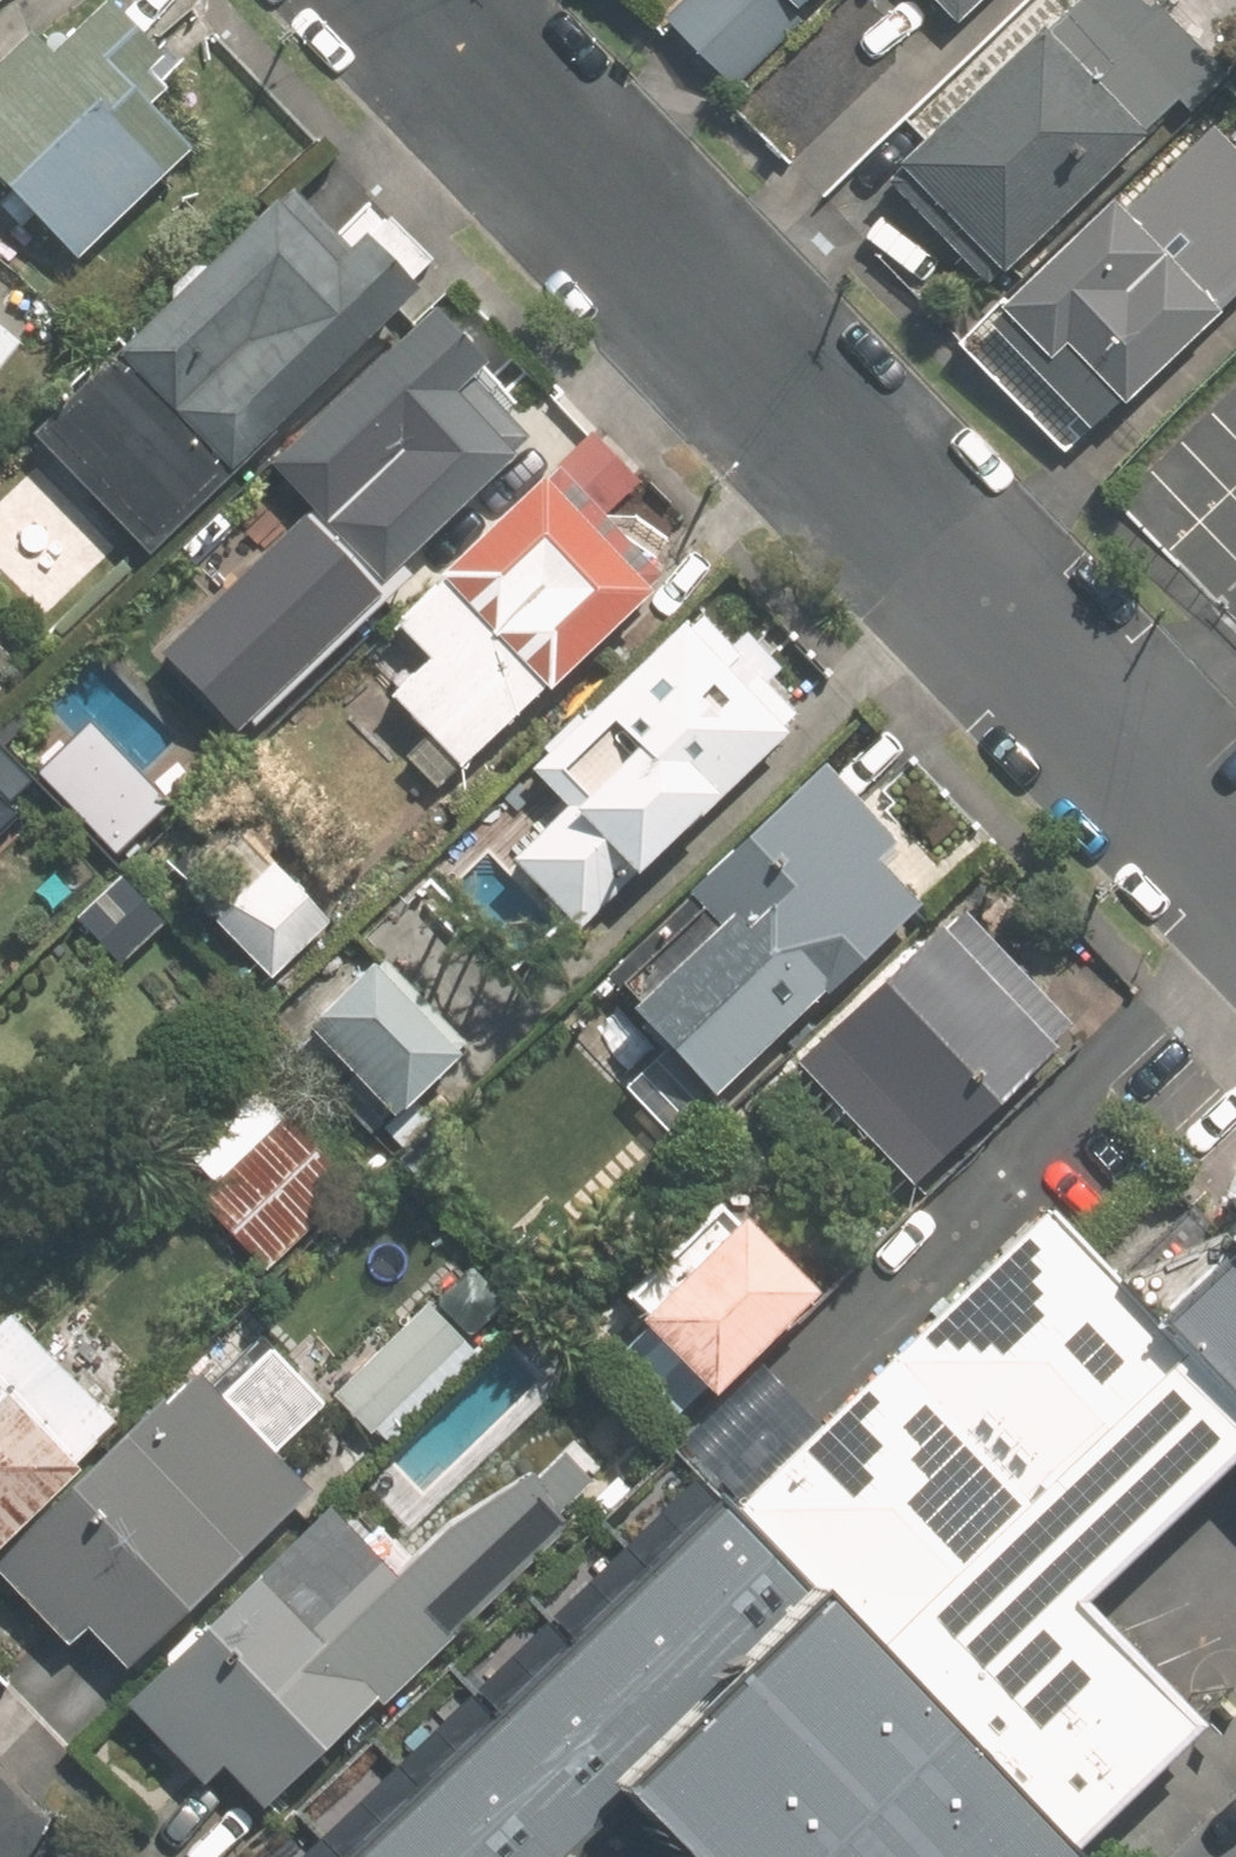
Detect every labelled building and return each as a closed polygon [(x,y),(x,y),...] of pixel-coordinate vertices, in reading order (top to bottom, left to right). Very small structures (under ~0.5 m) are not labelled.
[(0,197),(0,215),(17,233),(41,211),(85,259),(208,147),(156,90),(170,76),(157,62),(178,43),(139,0),(124,0),(79,41),(58,19),(0,73),(0,167),(15,183),(0,197)] [(669,9),(736,84),(829,0),(678,0),(669,9)] [(1235,79),(1235,66),(1174,0),(1091,0),(911,168),(1018,283),(1235,79)] [(976,24),(1001,0),(952,0),(976,24)] [(1156,193),(1143,180),(1027,296),(1018,287),(960,345),(1080,465),(1235,309),(1235,112),(1156,193)] [(41,613),(135,525),(157,549),(243,469),(281,433),(449,277),(390,214),(368,234),(317,179),(171,315),(133,350),(28,448),(42,464),(0,502),(0,569),(41,613)] [(37,326),(9,305),(14,298),(0,288),(0,374),(37,326)] [(395,575),(530,444),(472,385),(511,346),(458,291),(284,460),(395,575)] [(443,792),(562,683),(675,578),(615,514),(652,480),(608,432),(496,535),(458,570),(411,613),(444,650),(401,690),(436,729),(408,754),(443,792)] [(747,640),(716,605),(542,763),(578,804),(520,856),(584,927),(807,725),(794,711),(804,703),(781,677),(796,663),(763,626),(747,640)] [(230,774),(160,691),(66,770),(136,853),(230,774)] [(911,834),(840,758),(703,888),(729,915),(645,995),(733,1088),(929,903),(886,857),(911,834)] [(351,913),(297,846),(219,909),(273,976),(351,913)] [(128,959),(174,918),(132,872),(86,913),(128,959)] [(1093,1031),(976,902),(809,1054),(926,1182),(1093,1031)] [(484,1042),(400,946),(328,1009),(412,1105),(484,1042)] [(259,1072),(182,1144),(284,1252),(361,1179),(259,1072)] [(1227,1203),(1213,1188),(1131,1268),(1203,1346),(1235,1383),(1235,1195),(1227,1203)] [(754,1219),(736,1197),(641,1291),(661,1311),(574,1398),(636,1460),(725,1372),(734,1382),(835,1282),(769,1206),(754,1219)] [(756,1495),(887,1630),(1203,1346),(1131,1268),(1068,1199),(756,1495)] [(483,1354),(428,1299),(338,1390),(394,1445),(483,1354)] [(29,1310),(0,1336),(0,1553),(103,1460),(89,1444),(123,1413),(29,1310)] [(289,1335),(232,1389),(212,1368),(2,1571),(73,1645),(93,1625),(131,1665),(321,1482),(287,1447),(344,1396),(338,1390),(289,1335)] [(1203,1346),(887,1630),(1082,1856),(1235,1713),(1235,1709),(1125,1596),(1235,1488),(1235,1383),(1203,1346)] [(335,1856),(1048,1856),(709,1503),(335,1856)] [(455,1622),(342,1506),(144,1698),(218,1774),(229,1764),(268,1804),(455,1622)]
